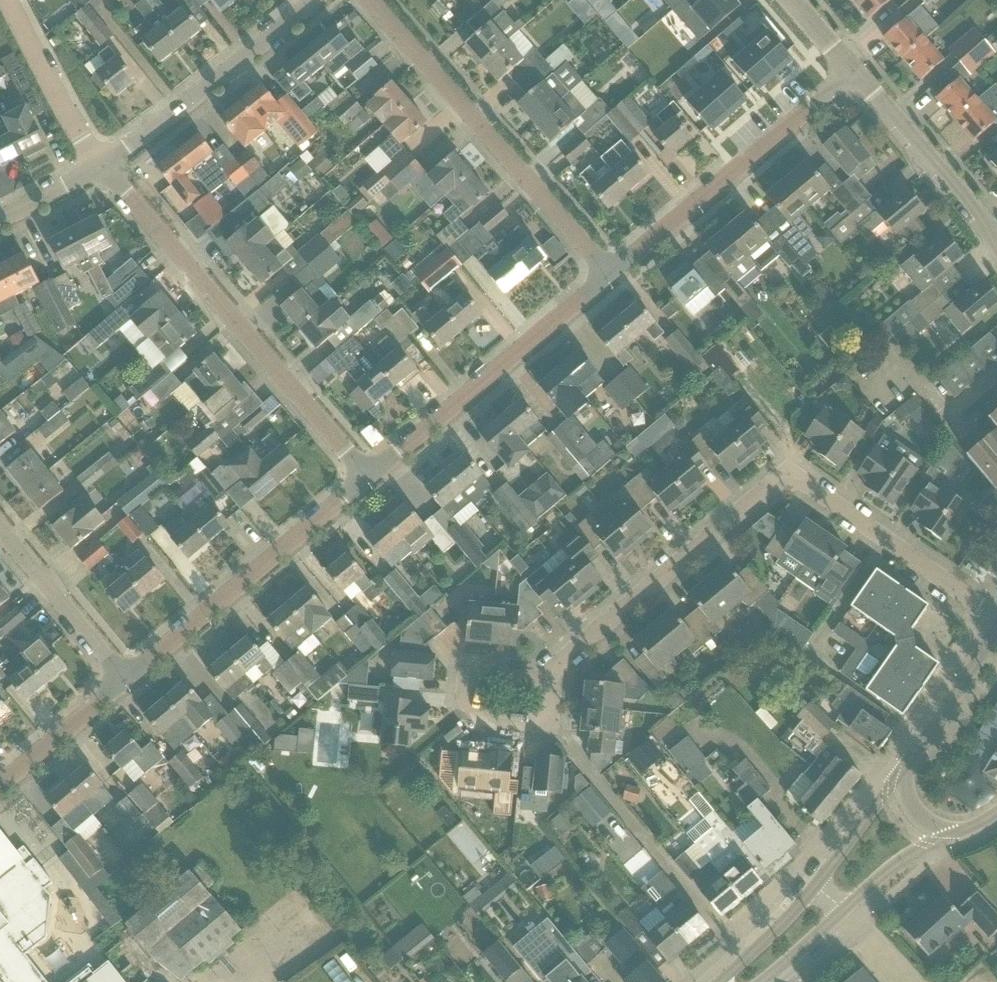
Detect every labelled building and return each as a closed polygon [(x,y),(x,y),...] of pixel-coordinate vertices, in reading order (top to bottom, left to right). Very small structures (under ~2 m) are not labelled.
[(69,1),(78,11),(87,4),(91,0),(70,0),(69,1)] [(181,46),(145,0),(144,0),(136,6),(155,31),(142,41),(147,47),(160,63),(181,46)] [(181,46),(202,30),(184,8),(172,17),(158,0),(145,0),(181,46)] [(221,14),(238,0),(210,0),(221,14)] [(442,19),(449,12),(439,0),(432,7),(442,19)] [(708,42),(672,0),(627,0),(658,38),(650,45),(667,65),(686,48),(692,55),(708,42)] [(690,8),(714,35),(742,10),(740,8),(743,6),(738,0),(715,0),(714,2),(712,0),(698,0),(690,8)] [(891,0),(852,0),(868,20),(884,6),(891,0)] [(493,1),(482,10),(467,24),(476,35),(465,45),(481,64),(507,41),(525,25),(520,20),(514,24),(503,12),(502,12),(493,1)] [(114,37),(87,4),(78,11),(75,14),(101,46),(114,37)] [(591,6),(578,16),(586,25),(598,15),(591,6)] [(902,59),(925,39),(938,28),(921,6),(884,38),(902,59)] [(355,11),(349,17),(356,26),(363,20),(355,11)] [(741,18),(732,26),(737,33),(747,25),(741,18)] [(732,26),(723,34),(728,40),(737,33),(732,26)] [(324,66),(332,76),(350,60),(351,60),(364,50),(356,39),(348,46),(333,28),(309,48),(324,66)] [(771,28),(754,43),(778,71),(795,55),(771,28)] [(960,62),(984,41),(974,28),(949,49),(960,62)] [(639,40),(632,33),(621,42),(627,50),(639,40)] [(921,80),(936,67),(944,61),(925,39),(902,59),(921,80)] [(507,41),(481,64),(498,83),(507,75),(517,86),(546,61),(534,48),(522,58),(507,41)] [(984,41),(960,62),(971,74),(995,54),(984,41)] [(754,43),(736,59),(761,86),(778,71),(754,43)] [(518,105),(534,123),(559,101),(580,82),(565,65),(575,56),(564,44),(546,61),(517,86),(527,97),(518,105)] [(136,82),(124,66),(109,47),(100,55),(107,65),(91,78),(101,90),(107,86),(116,98),(136,82)] [(291,93),(299,102),(311,92),(303,82),(324,66),(309,48),(273,78),(285,93),(287,95),(287,96),(288,95),(291,93)] [(13,53),(2,60),(21,97),(33,90),(13,53)] [(367,54),(348,69),(357,81),(377,65),(367,54)] [(695,58),(685,66),(691,73),(700,65),(695,58)] [(685,66),(676,74),(682,80),(691,73),(685,66)] [(722,76),(705,91),(730,118),(747,103),(722,76)] [(937,98),(955,119),(978,100),(959,79),(937,98)] [(367,107),(383,126),(409,103),(392,83),(376,98),(376,99),(367,107)] [(262,86),(242,102),(265,130),(276,121),(284,116),(298,134),(291,139),(298,148),(304,143),(307,141),(317,133),(308,121),(300,111),(288,95),(287,96),(287,95),(276,104),(274,102),(262,86)] [(346,90),(330,103),(328,105),(344,127),(350,123),(356,130),(369,120),(346,90)] [(705,91),(688,107),(713,134),(730,118),(705,91)] [(559,101),(534,123),(551,143),(566,130),(573,123),(576,121),(587,112),(569,92),(559,101)] [(978,100),(955,119),(974,141),(989,128),(996,121),(996,104),(987,92),(978,100)] [(328,105),(330,103),(323,93),(300,111),(308,121),(328,105)] [(616,107),(639,133),(650,123),(628,97),(616,107)] [(11,135),(22,155),(22,154),(24,159),(36,153),(34,148),(45,143),(35,124),(34,124),(21,99),(9,105),(13,112),(1,118),(4,123),(5,123),(11,135)] [(576,121),(573,123),(584,136),(606,115),(610,112),(600,100),(587,112),(576,121)] [(245,148),(265,132),(264,131),(265,130),(242,102),(221,119),(234,134),(235,136),(245,148)] [(653,135),(671,156),(692,139),(675,119),(682,113),(673,102),(656,116),(665,126),(653,135)] [(409,103),(383,126),(392,136),(379,148),(391,162),(363,186),(364,187),(360,191),(370,202),(391,183),(391,182),(415,161),(401,145),(427,122),(409,103)] [(639,133),(616,107),(610,112),(606,115),(628,142),(639,133)] [(22,155),(11,135),(5,123),(4,123),(0,125),(0,166),(22,155)] [(861,207),(867,202),(872,197),(859,181),(876,167),(869,158),(870,157),(846,129),(824,147),(850,178),(842,184),(861,207)] [(212,154),(211,152),(199,136),(179,152),(192,169),(191,170),(210,194),(230,178),(245,198),(258,189),(236,160),(224,169),(212,154)] [(582,136),(562,153),(570,162),(590,146),(582,136)] [(612,171),(629,192),(650,174),(632,154),(631,154),(621,142),(612,150),(601,158),(612,171)] [(248,150),(236,160),(258,189),(271,178),(248,150)] [(184,182),(180,178),(191,170),(192,169),(179,152),(157,168),(187,206),(200,197),(187,180),(184,182)] [(321,153),(309,163),(321,176),(332,166),(321,153)] [(445,196),(471,173),(454,154),(439,167),(438,169),(429,177),(445,196)] [(302,159),(291,168),(300,178),(310,169),(302,159)] [(411,187),(426,174),(415,161),(391,182),(391,183),(402,195),(411,187)] [(786,179),(808,206),(829,189),(806,162),(786,179)] [(629,192),(612,171),(600,180),(590,168),(581,176),(592,189),(591,189),(608,210),(629,192)] [(445,196),(454,206),(443,215),(450,224),(436,236),(442,243),(432,251),(437,257),(446,249),(468,230),(458,219),(471,208),(472,208),(474,206),(489,193),(471,173),(445,196)] [(781,234),(800,257),(806,263),(816,254),(803,239),(812,231),(797,215),(808,206),(786,179),(766,196),(780,212),(770,221),(781,234)] [(826,227),(831,233),(843,223),(861,207),(842,184),(832,194),(845,210),(826,227)] [(341,186),(333,193),(341,202),(349,196),(341,186)] [(247,227),(227,244),(236,254),(244,264),(283,230),(290,225),(273,205),(273,206),(258,189),(233,211),(234,212),(247,227)] [(861,207),(843,223),(831,233),(841,244),(860,228),(867,237),(886,221),(896,234),(924,211),(906,189),(878,213),(875,211),(867,202),(861,207)] [(227,217),(210,194),(194,206),(200,214),(186,225),(197,240),(209,230),(210,231),(227,217)] [(353,216),(366,203),(359,196),(346,208),(353,216)] [(500,206),(480,224),(488,233),(508,215),(500,206)] [(317,234),(297,252),(308,265),(329,247),(330,248),(358,222),(347,210),(319,236),(317,234)] [(800,257),(781,234),(770,242),(746,213),(726,230),(748,256),(756,266),(758,268),(777,252),(790,267),(791,266),(800,257)] [(89,258),(88,258),(93,269),(88,272),(95,285),(101,282),(102,284),(107,281),(99,266),(104,264),(99,253),(112,246),(97,217),(74,229),(89,258)] [(488,233),(480,224),(470,232),(468,230),(446,249),(460,266),(492,238),(488,233)] [(498,244),(508,256),(526,278),(547,260),(530,240),(519,227),(510,235),(498,244)] [(88,258),(89,258),(74,229),(49,241),(59,259),(64,270),(78,263),(83,274),(88,272),(93,269),(88,258)] [(385,229),(375,238),(383,247),(393,239),(385,229)] [(262,285),(278,272),(282,268),(280,267),(290,258),(284,251),(294,242),(283,230),(244,264),(262,285)] [(756,266),(748,256),(726,230),(706,246),(732,278),(722,286),(730,296),(740,308),(747,317),(756,310),(749,301),(752,299),(738,282),(756,266)] [(934,280),(963,257),(945,235),(917,258),(915,256),(912,259),(911,258),(900,266),(921,293),(895,314),(904,324),(908,321),(910,323),(942,296),(932,284),(936,282),(934,280)] [(554,237),(542,248),(553,261),(565,251),(554,237)] [(297,295),(282,308),(298,327),(332,299),(333,299),(336,296),(323,282),(320,278),(341,260),(335,253),(330,248),(329,247),(308,265),(318,277),(312,283),(302,291),(297,295)] [(446,249),(437,257),(438,258),(415,277),(428,293),(460,266),(446,249)] [(488,273),(493,279),(506,295),(526,278),(508,256),(497,265),(487,253),(478,261),(488,273)] [(0,267),(0,268),(15,297),(39,284),(33,272),(24,255),(0,267)] [(800,257),(791,266),(802,278),(811,270),(806,263),(800,257)] [(672,291),(684,306),(686,307),(693,315),(714,297),(715,298),(719,295),(724,301),(730,296),(722,286),(716,280),(707,288),(686,263),(668,278),(676,288),(672,291)] [(15,297),(0,268),(0,304),(15,297)] [(106,298),(116,311),(136,295),(134,294),(150,280),(140,268),(122,284),(112,291),(114,294),(106,298)] [(54,281),(62,298),(69,311),(81,304),(75,292),(66,274),(54,281)] [(403,276),(394,284),(402,293),(411,285),(403,276)] [(114,294),(112,291),(107,281),(102,284),(101,282),(95,285),(102,300),(106,298),(114,294)] [(962,335),(972,326),(986,316),(996,306),(996,298),(983,281),(955,304),(954,302),(950,306),(942,296),(910,323),(917,333),(944,312),(962,335)] [(443,310),(461,332),(482,314),(469,299),(463,292),(462,292),(454,282),(445,289),(454,300),(443,310)] [(56,335),(72,327),(51,284),(35,292),(56,335)] [(73,366),(75,368),(120,329),(137,349),(137,350),(179,314),(161,293),(146,306),(136,295),(116,311),(64,355),(68,359),(73,366)] [(828,293),(818,301),(826,311),(836,302),(828,293)] [(370,304),(350,321),(359,331),(372,320),(385,308),(389,305),(380,295),(370,304)] [(342,310),(333,299),(332,299),(298,327),(317,349),(337,332),(336,331),(346,323),(338,314),(342,310)] [(13,309),(28,338),(40,332),(25,303),(13,309)] [(638,303),(618,320),(635,340),(646,330),(655,340),(663,333),(654,322),(651,318),(638,303)] [(668,320),(677,312),(670,303),(661,311),(668,320)] [(393,318),(393,317),(385,308),(372,320),(382,331),(386,328),(399,344),(407,337),(408,336),(393,318)] [(422,327),(428,334),(441,349),(461,332),(443,310),(432,319),(422,308),(413,315),(423,327),(422,327)] [(393,318),(408,336),(417,329),(401,310),(393,317),(393,318)] [(0,319),(0,332),(14,325),(8,314),(0,319)] [(196,334),(179,314),(137,350),(137,349),(135,351),(152,370),(141,380),(140,380),(128,390),(138,401),(150,391),(172,373),(163,362),(179,349),(196,334)] [(598,337),(611,352),(614,356),(616,354),(624,365),(632,358),(624,348),(635,340),(618,320),(598,337)] [(837,352),(850,342),(839,328),(826,338),(837,352)] [(703,363),(704,362),(678,331),(666,341),(691,372),(693,370),(697,376),(707,368),(703,363)] [(22,332),(12,338),(18,347),(28,342),(22,332)] [(937,377),(954,398),(996,362),(996,342),(990,333),(937,377)] [(337,351),(327,360),(334,370),(336,371),(340,377),(347,371),(357,384),(359,387),(374,405),(378,402),(394,388),(376,366),(361,347),(362,347),(354,337),(345,345),(342,348),(337,351)] [(0,363),(0,384),(1,386),(13,377),(29,366),(32,364),(45,353),(34,338),(2,361),(0,363)] [(416,370),(402,355),(397,348),(396,349),(386,338),(378,345),(388,357),(376,366),(394,388),(416,370)] [(596,371),(592,367),(580,352),(560,369),(584,398),(596,389),(604,382),(595,372),(596,371)] [(764,354),(738,375),(769,412),(795,391),(764,354)] [(202,402),(232,376),(214,356),(194,372),(195,373),(185,381),(202,401),(202,402)] [(617,378),(635,400),(649,388),(631,366),(617,378)] [(571,417),(588,402),(584,398),(560,369),(540,386),(568,419),(559,427),(584,457),(596,447),(571,417)] [(711,384),(728,406),(746,392),(729,370),(711,384)] [(161,403),(182,384),(172,373),(150,391),(161,403)] [(186,446),(198,458),(238,424),(229,414),(249,397),(232,376),(202,402),(202,401),(191,410),(206,428),(186,446)] [(81,378),(64,392),(72,402),(90,388),(81,378)] [(622,411),(635,400),(617,378),(603,389),(622,411)] [(121,395),(111,404),(120,414),(130,406),(121,395)] [(735,422),(725,430),(751,462),(762,452),(760,448),(766,443),(753,428),(763,419),(750,404),(745,397),(727,412),(735,422)] [(911,397),(901,405),(918,425),(927,417),(911,397)] [(500,418),(525,448),(537,438),(544,431),(536,422),(538,421),(534,416),(521,401),(500,418)] [(374,405),(367,411),(376,421),(383,416),(382,407),(378,402),(374,405)] [(41,412),(48,421),(59,412),(52,403),(41,412)] [(239,425),(232,430),(240,439),(266,417),(259,408),(241,423),(239,425)] [(840,469),(851,452),(863,436),(864,433),(837,414),(836,416),(825,408),(817,420),(806,436),(823,448),(819,454),(840,469)] [(8,439),(16,432),(0,412),(0,445),(8,439)] [(48,421),(37,430),(46,440),(67,422),(59,412),(48,421)] [(864,433),(863,436),(870,441),(884,422),(883,420),(878,414),(864,433)] [(648,449),(675,427),(665,415),(638,437),(648,449)] [(481,435),(494,450),(498,454),(506,464),(509,468),(511,467),(529,452),(525,448),(500,418),(481,435)] [(115,419),(109,425),(116,433),(123,428),(115,419)] [(582,482),(595,472),(558,427),(545,438),(582,482)] [(703,459),(702,460),(707,466),(718,458),(730,473),(736,468),(739,471),(751,462),(725,430),(714,438),(707,429),(690,443),(690,444),(703,459)] [(968,457),(992,487),(996,492),(996,491),(996,433),(968,457)] [(261,463),(279,484),(299,468),(282,447),(281,448),(270,434),(262,442),(272,454),(261,463)] [(675,461),(665,470),(691,501),(702,491),(700,488),(706,483),(693,468),(702,460),(703,459),(690,444),(690,443),(685,437),(667,452),(675,461)] [(936,460),(954,472),(964,458),(949,442),(936,460)] [(892,506),(904,489),(917,470),(890,451),(888,453),(878,446),(870,457),(858,473),(876,486),(872,491),(892,506)] [(139,448),(132,454),(135,458),(142,458),(146,455),(139,448)] [(7,470),(24,491),(47,472),(30,451),(23,458),(7,470)] [(231,467),(220,465),(236,485),(241,480),(241,481),(246,486),(255,497),(258,501),(279,484),(261,463),(257,458),(251,451),(240,460),(231,467)] [(118,464),(110,453),(77,479),(86,490),(118,464)] [(445,472),(462,492),(462,491),(474,506),(486,498),(481,492),(490,485),(481,475),(482,475),(466,455),(445,472)] [(117,504),(128,517),(131,514),(142,505),(168,483),(153,465),(147,469),(152,475),(117,504)] [(211,473),(228,493),(236,485),(220,466),(211,473)] [(217,502),(227,493),(211,473),(206,468),(195,478),(217,502)] [(691,501),(665,470),(655,478),(647,468),(630,483),(648,505),(658,497),(670,512),(677,507),(680,510),(691,501)] [(47,472),(24,491),(40,511),(56,498),(64,492),(47,472)] [(462,492),(445,472),(426,489),(438,504),(451,518),(460,511),(452,500),(462,492)] [(547,474),(519,497),(537,520),(566,496),(547,474)] [(970,507),(954,496),(942,488),(941,490),(930,482),(922,494),(911,510),(929,522),(924,528),(945,543),(970,507)] [(610,515),(636,547),(648,537),(645,534),(651,528),(638,513),(648,505),(630,483),(612,497),(620,507),(610,515)] [(502,486),(492,495),(524,533),(534,525),(533,523),(502,486)] [(983,499),(996,508),(996,507),(996,493),(996,492),(992,487),(983,499)] [(72,550),(87,537),(93,532),(92,531),(105,520),(84,494),(70,506),(74,511),(54,528),(72,550)] [(229,526),(216,510),(212,505),(211,505),(203,496),(183,512),(209,543),(229,526)] [(143,505),(134,511),(153,534),(160,529),(143,505)] [(386,522),(410,552),(411,551),(414,554),(423,546),(421,543),(430,535),(422,524),(419,520),(406,505),(386,522)] [(188,560),(209,543),(183,512),(173,521),(164,528),(172,538),(172,539),(176,544),(188,560)] [(571,512),(565,517),(574,528),(580,523),(571,512)] [(574,529),(580,535),(594,551),(594,550),(603,543),(616,558),(622,553),(625,556),(636,547),(610,515),(600,524),(592,514),(574,529)] [(134,543),(143,535),(128,516),(119,524),(134,543)] [(765,551),(777,559),(774,564),(795,579),(804,566),(826,534),(806,520),(794,538),(780,529),(765,551)] [(366,538),(379,554),(392,568),(400,560),(410,552),(386,522),(366,538)] [(456,522),(446,530),(477,569),(486,561),(456,522)] [(442,554),(454,545),(443,532),(432,541),(442,554)] [(804,566),(796,579),(814,591),(813,594),(829,605),(849,577),(834,566),(837,562),(846,548),(826,534),(804,566)] [(571,559),(561,567),(587,598),(598,589),(596,586),(602,580),(589,565),(599,556),(594,550),(594,551),(580,535),(563,549),(571,559)] [(98,541),(78,558),(89,570),(110,554),(98,541)] [(164,580),(151,565),(139,549),(130,556),(139,566),(130,574),(147,595),(164,580)] [(500,551),(484,564),(498,571),(500,551)] [(371,602),(380,594),(363,575),(364,575),(347,555),(327,572),(346,596),(347,595),(352,601),(362,592),(371,602)] [(708,580),(732,610),(741,602),(750,608),(770,591),(753,571),(740,581),(726,564),(708,580)] [(525,581),(543,603),(544,603),(554,594),(566,610),(573,605),(576,608),(587,598),(561,567),(551,576),(543,566),(525,581)] [(418,619),(420,618),(428,610),(395,570),(384,580),(418,619)] [(913,630),(929,606),(877,570),(851,607),(867,619),(895,638),(896,647),(884,665),(877,674),(866,691),(903,717),(921,691),(939,665),(916,648),(913,630)] [(124,613),(144,596),(147,595),(130,574),(127,576),(116,585),(109,575),(108,576),(99,583),(124,613)] [(694,620),(711,640),(716,636),(721,632),(725,629),(726,622),(722,618),(732,610),(708,580),(689,596),(703,613),(694,620)] [(543,603),(525,581),(520,586),(518,608),(495,606),(491,644),(515,646),(517,624),(525,625),(531,620),(533,623),(543,615),(537,608),(543,603)] [(9,599),(0,588),(0,607),(9,599)] [(323,607),(320,603),(307,588),(286,605),(311,635),(322,626),(331,618),(322,608),(323,607)] [(360,630),(378,652),(390,642),(359,604),(347,614),(360,630)] [(467,642),(491,644),(495,606),(470,604),(470,606),(460,605),(459,619),(469,620),(467,642)] [(311,635),(286,605),(267,621),(292,651),(311,635)] [(25,618),(18,609),(0,623),(0,628),(4,633),(5,634),(25,618)] [(448,628),(431,609),(420,618),(436,638),(448,628)] [(706,645),(711,640),(694,620),(686,627),(671,610),(652,626),(677,656),(686,648),(693,656),(706,645)] [(777,610),(775,624),(784,635),(796,648),(801,653),(813,635),(777,610)] [(345,615),(335,623),(344,635),(355,626),(345,615)] [(390,677),(412,679),(432,681),(435,656),(425,655),(425,647),(436,638),(420,618),(418,619),(400,634),(400,651),(393,650),(390,677)] [(850,680),(861,663),(868,654),(866,641),(840,623),(833,633),(856,650),(840,673),(850,680)] [(796,648),(784,635),(775,624),(765,633),(786,656),(796,648)] [(660,670),(677,656),(652,626),(634,642),(648,659),(639,666),(648,677),(655,686),(666,678),(660,670)] [(54,628),(47,633),(53,641),(60,635),(54,628)] [(32,646),(22,654),(46,684),(66,668),(49,648),(40,638),(32,645),(32,646)] [(228,654),(244,674),(254,665),(262,675),(272,668),(263,657),(264,656),(248,638),(228,654)] [(712,652),(717,647),(711,640),(706,645),(712,652)] [(285,663),(302,683),(316,700),(346,676),(337,665),(320,678),(299,652),(285,663)] [(46,684),(22,654),(21,653),(1,670),(9,680),(13,686),(26,701),(46,684)] [(228,654),(208,671),(224,690),(225,689),(234,699),(252,684),(228,654)] [(584,707),(622,711),(624,688),(636,689),(638,676),(636,675),(624,660),(612,669),(614,672),(608,677),(608,685),(586,683),(584,707)] [(302,683),(285,663),(272,674),(289,693),(302,683)] [(737,664),(725,675),(737,687),(749,677),(737,664)] [(185,682),(165,699),(182,720),(194,734),(214,718),(201,703),(202,702),(185,682)] [(0,685),(0,723),(11,714),(3,704),(10,698),(0,685)] [(348,701),(378,704),(380,688),(350,685),(348,701)] [(849,730),(863,739),(879,751),(892,733),(878,722),(885,712),(847,686),(835,702),(832,706),(842,714),(837,720),(850,729),(849,730)] [(677,693),(668,701),(675,709),(684,702),(677,693)] [(174,750),(194,734),(182,720),(165,699),(145,716),(158,731),(162,735),(174,750)] [(414,703),(394,702),(386,701),(382,744),(410,747),(411,732),(426,733),(429,707),(413,705),(414,703)] [(796,717),(821,741),(836,726),(811,702),(796,717)] [(228,715),(244,734),(258,751),(272,740),(241,704),(228,715)] [(291,707),(284,713),(290,720),(297,714),(291,707)] [(619,735),(622,711),(584,707),(581,731),(591,732),(589,754),(592,754),(591,762),(600,773),(613,762),(613,756),(614,756),(616,735),(619,735)] [(244,734),(228,715),(215,725),(231,744),(244,734)] [(135,783),(164,758),(151,743),(142,751),(125,732),(105,749),(118,764),(122,770),(123,769),(135,783)] [(274,751),(297,753),(298,737),(281,735),(275,740),(274,751)] [(702,761),(704,759),(688,737),(669,752),(686,774),(690,770),(702,761)] [(818,758),(810,767),(821,776),(822,775),(846,795),(862,776),(831,750),(823,744),(820,748),(814,754),(818,758)] [(457,786),(481,790),(487,751),(463,747),(462,751),(442,748),(438,775),(451,793),(456,793),(457,786)] [(490,814),(507,816),(510,795),(514,795),(516,782),(507,781),(511,754),(487,751),(481,790),(494,792),(490,814)] [(203,778),(181,752),(168,763),(189,789),(203,778)] [(651,782),(663,772),(647,753),(635,763),(651,782)] [(229,754),(220,762),(228,771),(237,763),(229,754)] [(994,759),(981,779),(981,784),(983,788),(990,792),(996,792),(996,791),(996,754),(994,759)] [(533,811),(546,812),(548,792),(562,794),(562,789),(567,790),(568,775),(563,775),(565,760),(537,757),(536,769),(524,768),(522,788),(521,796),(534,797),(533,811)] [(732,770),(744,784),(758,800),(770,790),(746,759),(732,770)] [(686,774),(685,775),(693,785),(710,772),(702,761),(690,770),(686,774)] [(66,782),(93,814),(112,799),(102,787),(103,786),(98,781),(86,766),(66,782)] [(822,775),(821,776),(810,767),(803,776),(801,774),(784,794),(797,805),(806,812),(813,818),(821,825),(846,795),(822,775)] [(576,779),(575,791),(578,795),(589,786),(580,775),(576,779)] [(74,831),(82,823),(93,814),(66,782),(46,799),(63,819),(74,831)] [(142,784),(128,796),(143,814),(143,815),(150,823),(154,828),(159,834),(172,823),(168,818),(169,817),(142,784)] [(796,846),(792,842),(783,830),(758,800),(744,784),(734,793),(763,827),(742,844),(743,846),(757,862),(770,878),(792,860),(786,853),(796,846)] [(624,800),(637,803),(640,788),(627,786),(624,800)] [(571,803),(593,828),(612,813),(590,787),(571,803)] [(126,797),(113,808),(135,835),(150,823),(143,815),(142,816),(126,797)] [(564,810),(550,822),(558,831),(572,820),(564,810)] [(719,874),(742,901),(762,884),(740,857),(738,858),(734,854),(743,846),(742,844),(726,825),(716,834),(727,847),(710,862),(720,873),(719,874)] [(78,833),(64,845),(89,878),(104,867),(78,833)] [(96,844),(116,870),(130,859),(110,833),(96,844)] [(24,955),(45,938),(51,896),(45,889),(53,883),(34,859),(33,860),(28,854),(22,859),(2,834),(0,836),(0,981),(46,981),(24,955)] [(700,871),(684,852),(675,859),(688,876),(694,877),(700,871)] [(134,869),(121,877),(129,891),(143,883),(134,869)] [(181,981),(241,931),(191,871),(126,926),(152,958),(166,968),(181,981)] [(742,901),(719,874),(700,890),(722,917),(742,901)] [(92,881),(81,889),(111,927),(112,928),(122,920),(92,881)] [(540,903),(553,899),(548,883),(535,887),(540,903)] [(666,900),(656,907),(667,920),(688,946),(708,929),(696,913),(687,903),(677,892),(676,892),(666,900)] [(904,930),(928,957),(959,929),(960,931),(972,920),(990,939),(996,932),(996,916),(976,893),(961,907),(962,909),(958,913),(942,896),(904,930)] [(484,896),(471,906),(480,917),(493,906),(484,896)] [(627,909),(617,917),(635,939),(643,932),(645,931),(643,929),(627,909)] [(514,947),(542,981),(585,981),(577,973),(586,965),(574,950),(559,932),(548,918),(514,947)] [(668,962),(688,946),(667,920),(647,936),(668,962)] [(434,940),(433,937),(422,923),(393,947),(406,963),(434,940)] [(648,964),(651,962),(639,948),(624,930),(607,945),(623,963),(627,960),(637,971),(624,981),(663,981),(648,964)] [(592,933),(574,950),(586,965),(606,949),(592,933)] [(482,955),(504,981),(507,981),(520,970),(498,943),(482,955)] [(335,972),(342,981),(364,981),(369,978),(354,958),(335,972)] [(107,962),(95,972),(90,965),(68,981),(123,981),(107,962)] [(846,981),(873,981),(862,969),(846,981)] [(298,981),(319,981),(314,973),(298,981)]
